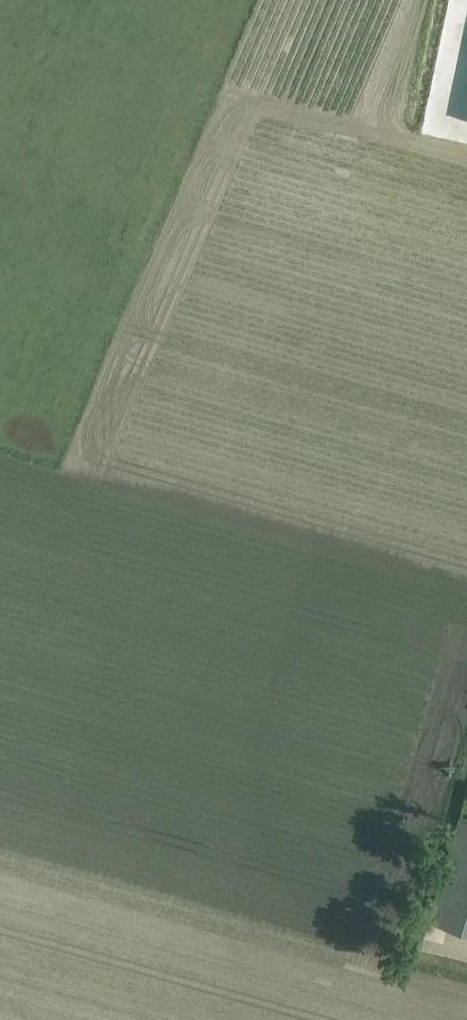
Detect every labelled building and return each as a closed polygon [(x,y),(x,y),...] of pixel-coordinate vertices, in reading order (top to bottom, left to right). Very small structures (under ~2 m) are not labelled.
[(466,111),(466,8),(441,0),(439,0),(371,230),(427,247),(466,111)] [(430,921),(466,932),(466,819),(461,817),(430,921)]
